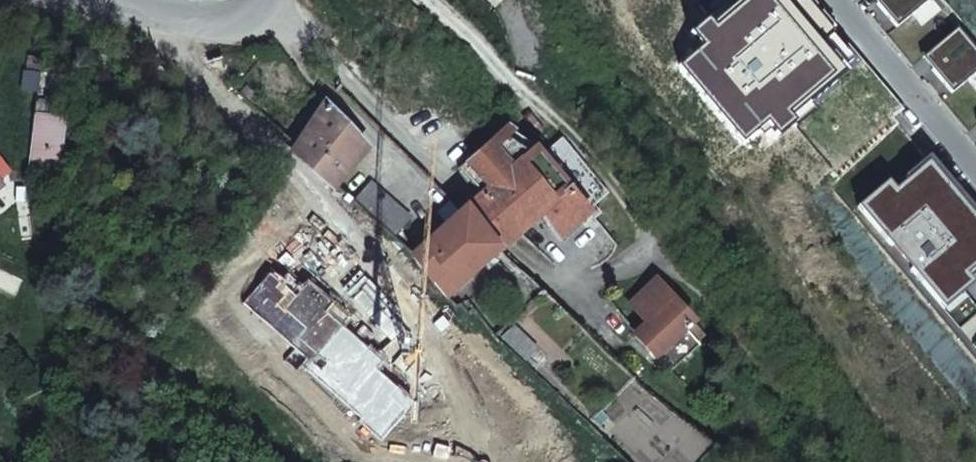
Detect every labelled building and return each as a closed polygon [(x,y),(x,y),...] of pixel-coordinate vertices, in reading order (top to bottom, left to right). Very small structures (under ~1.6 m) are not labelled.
[(872,2),(892,26),(923,0),(874,0),(872,2)] [(929,69),(949,93),(975,70),(975,53),(964,39),(961,42),(951,31),(927,51),(937,63),(929,69)] [(40,75),(42,61),(29,57),(26,74),(29,74),(27,90),(38,92),(40,75)] [(38,92),(37,103),(48,105),(56,106),(66,78),(40,75),(38,92)] [(35,115),(30,169),(57,172),(63,119),(46,117),(48,105),(37,103),(35,115)] [(288,162),(317,185),(352,138),(320,114),(297,148),(294,152),(288,162)] [(470,183),(511,138),(483,121),(447,167),(470,183)] [(574,203),(514,135),(511,138),(470,183),(460,193),(452,202),(444,195),(433,206),(440,212),(481,252),(502,230),(520,211),(542,235),(574,203)] [(912,152),(850,208),(880,242),(882,240),(902,263),(899,265),(928,299),(949,282),(975,259),(975,228),(912,152)] [(8,171),(0,161),(0,178),(8,171)] [(353,184),(336,203),(353,219),(355,221),(368,235),(387,216),(353,184)] [(392,259),(432,301),(481,252),(440,212),(392,259)] [(343,231),(334,222),(313,242),(348,276),(369,258),(343,231)] [(612,237),(607,241),(613,248),(619,243),(612,237)] [(669,321),(676,313),(639,277),(614,303),(631,319),(621,330),(660,364),(685,335),(682,333),(689,325),(678,316),(671,324),(669,321)] [(969,306),(949,282),(928,299),(949,323),(969,306)] [(963,340),(975,355),(975,330),(963,340)]
